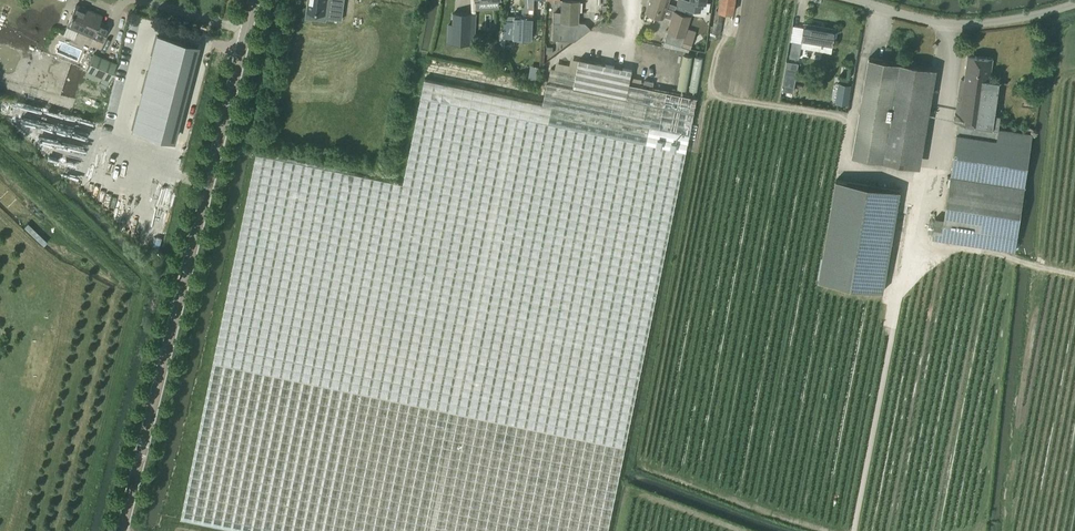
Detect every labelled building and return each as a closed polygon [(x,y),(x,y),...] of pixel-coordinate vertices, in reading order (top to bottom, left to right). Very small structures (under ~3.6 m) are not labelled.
[(309,5),(321,6),(320,15),(328,16),(328,14),(343,15),(345,0),(310,0),(309,5)] [(562,0),(561,12),(554,11),(553,22),(554,22),(553,39),(575,41),(590,28),(586,23),(579,22),(580,1),(562,0)] [(645,11),(664,17),(664,16),(672,19),(674,10),(667,8),(669,2),(669,0),(649,0),(645,11)] [(677,9),(692,14),(693,9),(709,11),(711,3),(706,2),(706,0),(678,0),(677,9)] [(735,0),(720,0),(719,10),(717,10),(714,26),(712,26),(711,32),(720,34),(724,11),(733,13),(735,0)] [(667,8),(674,10),(676,4),(669,2),(667,8)] [(102,41),(107,28),(97,24),(101,16),(75,5),(66,26),(102,41)] [(672,19),(668,31),(665,41),(663,47),(689,52),(690,49),(691,49),(695,39),(685,36),(691,16),(674,10),(672,19)] [(454,13),(454,25),(448,25),(447,42),(470,43),(471,14),(454,13)] [(515,25),(506,24),(505,37),(514,37),(514,38),(532,39),(533,17),(515,16),(515,25)] [(833,46),(836,29),(805,23),(802,41),(833,46)] [(157,36),(132,130),(173,140),(197,47),(157,36)] [(799,59),(802,43),(792,41),(790,57),(799,59)] [(493,45),(492,49),(493,51),(497,53),(499,51),(501,48),(499,45),(495,44),(493,45)] [(123,51),(108,123),(131,128),(146,56),(123,51)] [(683,53),(680,87),(689,88),(692,54),(683,53)] [(116,64),(94,54),(87,70),(109,80),(116,64)] [(695,55),(692,89),(700,90),(703,56),(695,55)] [(951,173),(944,218),(935,217),(933,237),(1015,250),(1033,133),(998,128),(1000,115),(995,114),(1000,81),(990,80),(993,58),(968,55),(965,80),(961,79),(955,122),(959,123),(951,173)] [(932,68),(900,63),(869,57),(853,156),(915,166),(932,68)] [(551,68),(547,83),(543,104),(425,80),(403,183),(257,153),(181,518),(243,530),(608,530),(694,113),(696,98),(629,84),(632,70),(580,59),(576,73),(551,68)] [(787,60),(782,89),(794,91),(799,62),(787,60)] [(841,85),(838,104),(849,105),(852,87),(841,85)] [(71,145),(76,122),(32,113),(28,137),(71,145)] [(836,180),(819,281),(883,292),(900,190),(836,180)] [(924,229),(932,231),(935,215),(927,213),(924,229)]
